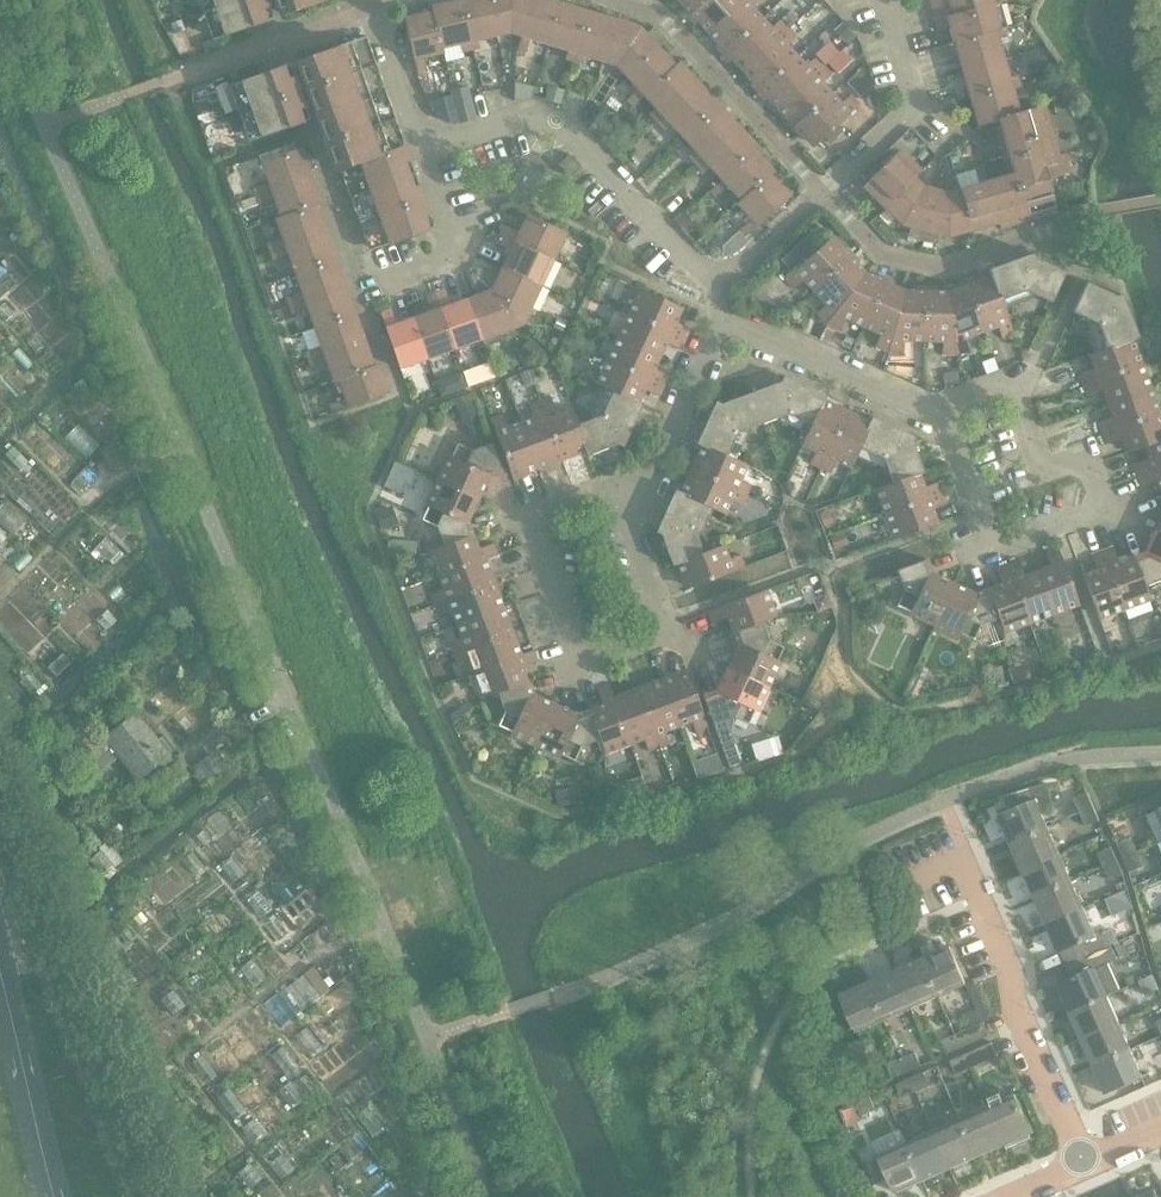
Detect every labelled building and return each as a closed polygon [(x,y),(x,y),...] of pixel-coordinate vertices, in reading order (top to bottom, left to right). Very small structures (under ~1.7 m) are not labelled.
[(208,11),(238,0),(204,0),(208,11)] [(208,11),(218,38),(218,39),(219,39),(274,19),(267,0),(238,0),(208,11)] [(280,17),(327,0),(274,0),(280,17)] [(433,11),(434,11),(442,49),(443,48),(462,44),(464,52),(472,50),(461,0),(459,0),(432,6),(433,11)] [(472,50),(480,48),(479,40),(498,36),(490,0),(461,0),(472,50)] [(498,36),(512,33),(513,0),(490,0),(498,36)] [(512,33),(521,36),(522,37),(517,52),(526,54),(530,39),(550,45),(561,9),(563,4),(550,0),(513,0),(512,33)] [(687,10),(686,12),(689,16),(706,0),(677,0),(687,10)] [(689,16),(693,20),(695,18),(708,33),(744,0),(706,0),(689,16)] [(708,33),(722,48),(720,50),(724,54),(763,18),(753,8),(761,0),(744,0),(708,33)] [(967,0),(930,0),(938,31),(950,27),(954,42),(997,32),(996,31),(988,2),(967,0)] [(561,9),(550,45),(569,51),(566,59),(575,61),(590,12),(563,4),(561,9)] [(405,18),(406,23),(415,60),(418,75),(427,74),(424,58),(444,53),(443,48),(442,49),(434,11),(433,11),(405,18)] [(590,12),(575,61),(583,64),(585,56),(605,62),(607,57),(606,57),(618,20),(590,12)] [(763,18),(724,54),(727,57),(729,56),(743,71),(789,28),(781,20),(772,28),(763,18)] [(182,20),(172,23),(176,34),(186,31),(182,20)] [(618,20),(606,57),(607,57),(620,61),(629,70),(629,71),(653,49),(657,45),(664,39),(654,28),(647,34),(641,27),(618,20)] [(844,22),(836,30),(847,42),(855,34),(844,22)] [(789,28),(743,71),(757,86),(755,87),(759,91),(798,56),(788,45),(797,37),(789,28)] [(997,32),(954,42),(962,70),(1004,58),(998,39),(1007,37),(1004,29),(996,31),(997,32)] [(366,37),(296,62),(335,172),(347,168),(346,167),(400,148),(401,149),(406,147),(366,37)] [(218,38),(202,43),(206,53),(221,47),(219,39),(218,39),(218,38)] [(629,71),(629,70),(624,74),(639,90),(627,101),(633,107),(644,96),(644,95),(672,70),(672,69),(676,66),(657,45),(653,49),(629,71)] [(798,56),(759,91),(763,95),(764,94),(778,109),(824,66),(816,58),(807,66),(798,56)] [(1004,58),(962,70),(970,98),(1020,84),(1018,75),(1009,78),(1004,58)] [(644,95),(644,96),(656,108),(650,114),(658,122),(700,84),(680,62),(676,66),(672,69),(672,70),(644,95)] [(290,64),(235,84),(234,84),(244,112),(300,92),(290,64)] [(824,66),(778,109),(792,124),(790,125),(794,129),(833,94),(823,83),(832,75),(824,66)] [(700,84),(658,122),(665,131),(672,125),(684,138),(719,105),(700,84)] [(1020,84),(970,98),(978,126),(999,120),(1020,113),(1014,94),(1022,92),(1020,84)] [(467,87),(452,91),(454,97),(460,121),(460,124),(476,120),(467,87)] [(550,89),(547,101),(561,104),(564,93),(550,89)] [(300,92),(244,112),(254,140),(310,120),(300,92)] [(833,94),(794,129),(797,133),(799,132),(814,147),(860,104),(851,95),(842,104),(833,94)] [(454,97),(439,101),(443,119),(453,122),(460,121),(454,97)] [(210,103),(195,109),(201,127),(216,121),(210,103)] [(719,105),(684,138),(696,151),(689,156),(697,165),(739,126),(719,105)] [(1008,175),(988,181),(999,218),(998,218),(999,223),(1001,229),(1058,212),(1048,178),(1071,172),(1066,154),(1060,155),(1046,105),(1020,113),(999,120),(1007,147),(1001,148),(1008,175)] [(739,126),(697,165),(705,173),(711,167),(723,180),(751,155),(755,151),(759,147),(739,126)] [(346,167),(347,168),(353,185),(358,184),(360,191),(358,192),(357,191),(355,192),(356,194),(415,173),(406,147),(401,149),(400,148),(346,167)] [(269,182),(254,188),(256,196),(312,176),(302,148),(261,163),(269,182)] [(723,180),(711,191),(717,197),(729,186),(741,200),(742,201),(766,179),(767,179),(771,176),(770,175),(774,172),(755,151),(751,155),(723,180)] [(863,188),(875,199),(884,208),(911,182),(915,178),(900,163),(906,157),(900,151),(894,157),(863,188)] [(571,155),(559,165),(571,178),(582,167),(571,155)] [(980,184),(959,189),(961,195),(962,195),(972,231),(999,223),(998,218),(999,218),(988,181),(984,166),(975,168),(980,184)] [(415,173),(356,194),(357,197),(359,196),(358,195),(361,194),(364,202),(359,203),(366,221),(425,200),(415,173)] [(312,176),(256,196),(259,204),(275,199),(281,217),(281,218),(312,207),(317,206),(322,204),(312,176)] [(742,201),(741,200),(737,204),(752,219),(740,230),(746,237),(758,226),(758,227),(790,197),(771,176),(767,179),(766,179),(742,201)] [(911,182),(884,208),(902,226),(911,228),(909,237),(923,241),(934,196),(936,189),(924,186),(915,178),(911,182)] [(936,189),(934,196),(923,241),(937,244),(940,235),(949,237),(972,231),(962,195),(961,195),(959,189),(948,192),(936,189)] [(425,200),(366,221),(372,239),(377,238),(380,245),(377,246),(376,245),(374,246),(375,249),(435,228),(425,200)] [(283,239),(268,244),(271,252),(327,232),(317,206),(312,207),(281,218),(281,217),(276,219),(283,239)] [(686,215),(677,224),(679,226),(687,234),(694,228),(696,226),(686,215)] [(505,225),(500,234),(554,260),(567,233),(532,217),(524,235),(505,225)] [(787,255),(797,266),(824,241),(814,230),(787,255)] [(327,232),(271,252),(274,260),(289,255),(296,274),(336,259),(327,232)] [(554,260),(500,234),(496,243),(515,252),(507,269),(542,286),(554,260)] [(798,269),(786,280),(795,289),(804,280),(813,291),(816,288),(852,255),(848,251),(847,253),(832,237),(798,269)] [(991,276),(993,279),(1001,300),(1002,300),(1026,291),(1051,302),(1065,273),(1035,259),(1033,254),(989,270),(991,276)] [(852,255),(816,288),(813,291),(827,305),(818,314),(828,324),(865,272),(854,261),(856,259),(852,255)] [(303,293),(287,298),(290,306),(346,286),(336,259),(296,274),(303,293)] [(480,268),(477,273),(524,325),(542,286),(507,269),(503,278),(480,268)] [(865,272),(828,324),(841,330),(846,319),(864,327),(886,280),(881,277),(880,279),(865,272)] [(478,295),(468,299),(483,340),(524,325),(477,273),(471,276),(478,295)] [(973,283),(972,281),(967,283),(985,332),(998,327),(1003,339),(1014,334),(1009,319),(1002,300),(1001,300),(993,279),(991,276),(973,283)] [(886,280),(864,327),(881,335),(876,347),(889,353),(904,291),(890,284),(891,282),(886,280)] [(963,287),(948,292),(958,355),(971,350),(967,339),(985,332),(967,283),(962,285),(963,287)] [(1098,324),(1107,348),(1108,349),(1130,340),(1130,341),(1134,340),(1139,338),(1122,294),(1117,296),(1087,283),(1073,312),(1098,324)] [(346,286),(290,306),(293,314),(308,309),(315,327),(356,313),(346,286)] [(639,289),(628,313),(686,339),(691,329),(673,321),(679,307),(639,289)] [(904,291),(889,353),(904,353),(905,341),(924,342),(926,289),(921,289),(921,291),(904,291)] [(931,289),(926,289),(924,342),(943,342),(943,355),(958,355),(948,292),(931,292),(931,289)] [(450,305),(445,290),(436,293),(456,349),(483,340),(468,299),(450,305)] [(432,311),(414,318),(429,359),(456,349),(436,293),(426,296),(432,311)] [(391,309),(381,312),(388,332),(388,333),(401,369),(429,359),(414,318),(396,324),(391,309)] [(322,346),(306,352),(309,360),(365,340),(356,313),(315,327),(322,346)] [(628,313),(617,336),(660,356),(666,343),(681,350),(686,339),(628,313)] [(559,319),(554,329),(563,333),(567,324),(568,322),(559,319)] [(617,336),(606,359),(665,386),(669,376),(654,369),(660,356),(617,336)] [(365,340),(309,360),(312,368),(327,363),(334,383),(339,381),(339,380),(370,369),(369,368),(374,366),(365,340)] [(533,340),(519,354),(530,365),(551,358),(533,340)] [(1095,369),(1080,375),(1084,385),(1143,364),(1134,340),(1130,341),(1130,340),(1108,349),(1107,348),(1090,354),(1095,369)] [(994,358),(982,362),(986,374),(999,369),(994,358)] [(606,359),(595,384),(613,392),(614,391),(635,402),(636,401),(639,402),(645,390),(660,397),(665,386),(606,359)] [(346,399),(330,404),(333,412),(348,407),(348,408),(389,393),(379,364),(374,366),(369,368),(370,369),(339,380),(339,381),(346,399)] [(1143,364),(1084,385),(1088,396),(1103,390),(1108,404),(1152,388),(1143,364)] [(463,373),(437,382),(442,397),(468,388),(463,373)] [(958,374),(944,377),(946,387),(960,384),(958,374)] [(782,382),(752,393),(763,424),(788,414),(812,425),(813,426),(823,403),(823,404),(825,400),(827,396),(784,377),(782,382)] [(1113,417),(1098,423),(1102,434),(1160,412),(1152,388),(1108,404),(1113,417)] [(602,416),(578,425),(577,425),(586,448),(585,448),(586,452),(588,456),(619,445),(624,447),(644,404),(639,402),(636,401),(635,402),(614,391),(613,392),(602,416)] [(697,444),(701,446),(705,448),(705,447),(727,457),(728,457),(738,433),(763,424),(752,393),(722,404),(717,401),(697,444)] [(555,408),(552,397),(541,401),(563,460),(586,452),(585,448),(586,448),(577,425),(578,425),(570,402),(555,408)] [(471,400),(456,406),(462,424),(477,418),(471,400)] [(812,425),(804,442),(802,445),(816,452),(811,463),(821,468),(848,411),(825,400),(823,404),(823,403),(813,426),(812,425)] [(534,416),(521,421),(538,469),(563,460),(541,401),(530,405),(534,416)] [(848,411),(821,468),(832,473),(837,462),(851,468),(860,448),(860,447),(870,425),(869,425),(871,422),(848,411)] [(1102,434),(1106,444),(1121,439),(1126,453),(1144,446),(1148,445),(1147,444),(1160,439),(1160,413),(1160,412),(1102,434)] [(503,415),(492,420),(497,435),(513,479),(538,469),(521,421),(507,426),(503,415)] [(860,447),(860,448),(884,459),(893,483),(893,484),(916,475),(916,476),(920,474),(924,473),(913,442),(915,437),(873,417),(871,422),(869,425),(870,425),(860,447)] [(1134,465),(1138,476),(1160,467),(1160,439),(1147,444),(1148,445),(1144,446),(1149,459),(1134,465)] [(458,444),(441,482),(479,500),(489,478),(503,473),(493,443),(472,450),(458,444)] [(705,448),(701,446),(691,469),(748,495),(753,485),(742,480),(748,466),(728,457),(727,457),(705,447),(705,448)] [(1138,476),(1142,486),(1157,481),(1160,492),(1160,467),(1138,476)] [(691,469),(680,492),(684,494),(706,505),(705,505),(726,515),(732,501),(743,506),(748,495),(691,469)] [(893,483),(879,488),(876,489),(885,514),(888,513),(944,493),(940,482),(925,487),(920,474),(916,476),(916,475),(893,484),(893,483)] [(479,500),(441,482),(423,520),(437,526),(444,546),(470,537),(471,538),(474,536),(469,522),(479,500)] [(677,564),(681,563),(681,562),(704,554),(704,553),(694,529),(705,505),(706,505),(684,494),(680,492),(676,490),(657,532),(662,535),(673,566),(677,564)] [(944,493),(888,513),(885,514),(894,539),(938,523),(933,509),(948,503),(944,493)] [(829,512),(820,515),(825,527),(834,524),(829,512)] [(1132,558),(1133,561),(1134,561),(1144,586),(1145,586),(1160,580),(1160,532),(1157,530),(1146,552),(1132,558)] [(842,532),(831,536),(836,549),(847,545),(842,532)] [(444,546),(433,550),(429,552),(438,576),(483,560),(486,559),(498,555),(494,544),(475,550),(471,538),(470,537),(444,546)] [(681,562),(681,563),(677,564),(687,589),(730,573),(746,567),(741,555),(730,560),(724,545),(704,553),(704,554),(681,562)] [(1046,551),(1051,566),(1038,571),(1054,615),(1079,605),(1064,565),(1057,546),(1046,551)] [(1119,562),(1114,547),(1103,551),(1125,610),(1150,601),(1145,586),(1144,586),(1134,561),(1133,561),(1132,558),(1119,562)] [(1098,570),(1083,576),(1100,619),(1125,610),(1103,551),(1092,555),(1098,570)] [(443,590),(432,594),(436,605),(495,583),(486,559),(483,560),(438,576),(443,590)] [(927,560),(897,570),(905,591),(898,605),(912,611),(911,615),(935,626),(936,622),(954,584),(932,573),(927,560)] [(1025,576),(1019,561),(1008,565),(1030,624),(1054,615),(1038,571),(1025,576)] [(1003,584),(990,589),(992,592),(991,593),(1000,618),(1000,619),(1005,633),(1030,624),(1008,565),(997,569),(1003,584)] [(495,583),(436,605),(440,615),(451,611),(456,625),(504,607),(495,583)] [(954,584),(936,622),(935,626),(959,637),(960,633),(974,640),(981,626),(1000,619),(1000,618),(991,593),(992,592),(990,589),(976,594),(954,584)] [(727,605),(709,613),(713,624),(728,618),(733,631),(736,630),(737,631),(762,621),(763,622),(777,617),(767,590),(727,605)] [(819,599),(816,605),(818,612),(829,608),(825,597),(819,599)] [(460,638),(450,642),(454,653),(513,631),(504,607),(456,625),(460,638)] [(733,631),(738,645),(728,668),(770,687),(781,663),(777,662),(784,647),(770,641),(763,622),(762,621),(737,631),(736,630),(733,631)] [(513,631),(454,653),(458,664),(469,660),(473,673),(478,671),(519,656),(518,656),(522,655),(513,631)] [(519,656),(478,671),(473,673),(483,698),(498,692),(524,682),(524,681),(527,680),(523,667),(538,662),(534,651),(522,655),(518,656),(519,656)] [(718,690),(703,695),(714,724),(735,717),(749,723),(756,709),(759,711),(770,687),(728,668),(718,690)] [(687,670),(662,679),(679,727),(692,722),(697,733),(708,729),(703,714),(687,670)] [(662,679),(638,688),(660,747),(670,743),(666,732),(679,727),(662,679)] [(498,692),(505,711),(499,726),(513,732),(512,736),(535,747),(537,743),(555,704),(532,694),(528,680),(527,680),(524,681),(524,682),(498,692)] [(604,705),(591,710),(593,713),(592,714),(601,739),(606,754),(631,744),(615,701),(616,701),(614,697),(610,685),(598,689),(604,705)] [(638,688),(614,697),(616,701),(615,701),(631,744),(644,739),(649,751),(660,747),(638,688)] [(555,704),(537,743),(535,747),(559,758),(561,754),(575,761),(582,747),(601,739),(592,714),(593,713),(591,710),(577,715),(555,704)] [(91,764),(93,762),(101,771),(120,756),(139,780),(170,755),(169,754),(172,751),(161,737),(158,740),(157,739),(135,712),(104,737),(105,738),(98,743),(83,724),(68,736),(91,764)] [(738,748),(724,753),(729,768),(743,763),(738,748)] [(641,778),(628,781),(632,796),(645,792),(641,778)] [(1012,809),(999,815),(1011,843),(1048,826),(1042,813),(1054,808),(1048,783),(1006,796),(1012,809)] [(574,787),(556,790),(559,805),(577,802),(574,787)] [(1074,798),(1080,812),(1094,806),(1088,792),(1074,798)] [(1094,806),(1080,812),(1086,826),(1100,820),(1094,806)] [(1048,826),(1011,843),(1023,870),(1060,853),(1048,826)] [(1118,844),(1124,857),(1138,851),(1131,838),(1118,844)] [(1098,852),(1104,866),(1118,860),(1111,846),(1098,852)] [(1138,851),(1124,857),(1130,871),(1144,865),(1138,851)] [(1060,853),(1023,870),(1035,897),(1072,880),(1060,853)] [(1118,860),(1104,866),(1110,880),(1124,874),(1118,860)] [(1072,880),(1035,897),(1047,924),(1084,907),(1072,880)] [(1084,907),(1047,924),(1059,952),(1077,943),(1083,956),(1111,944),(1106,933),(1105,930),(1096,934),(1084,907)] [(1113,930),(1106,933),(1111,944),(1118,941),(1113,930)] [(1057,983),(1069,1011),(1107,995),(1095,969),(1117,959),(1111,944),(1083,956),(1089,969),(1057,983)] [(950,946),(922,958),(939,995),(967,983),(950,946)] [(922,958),(895,970),(912,1007),(939,995),(922,958)] [(895,970),(868,982),(885,1019),(912,1007),(895,970)] [(1153,975),(1139,981),(1145,995),(1159,989),(1153,975)] [(885,1019),(868,982),(840,994),(857,1032),(885,1019)] [(1107,995),(1069,1011),(1081,1038),(1119,1022),(1107,995)] [(983,1022),(956,1034),(962,1047),(989,1035),(983,1022)] [(1119,1022),(1081,1038),(1093,1065),(1131,1049),(1119,1022)] [(962,1047),(956,1034),(942,1040),(948,1054),(962,1047)] [(992,1042),(964,1054),(970,1067),(998,1055),(992,1042)] [(1131,1049),(1093,1065),(1106,1093),(1143,1077),(1131,1049)] [(915,1052),(902,1058),(908,1071),(921,1065),(915,1052)] [(970,1067),(964,1054),(951,1060),(957,1074),(970,1067)] [(908,1071),(902,1058),(888,1064),(894,1078),(908,1071)] [(924,1072),(910,1078),(916,1091),(930,1085),(924,1072)] [(916,1091),(910,1078),(897,1084),(902,1098),(916,1091)] [(1015,1094),(987,1106),(1004,1143),(1032,1131),(1015,1094)] [(870,1096),(856,1102),(862,1116),(876,1110),(870,1096)] [(987,1106),(960,1118),(977,1155),(1004,1143),(987,1106)] [(960,1118),(933,1130),(950,1167),(977,1155),(960,1118)] [(933,1130),(906,1142),(923,1179),(950,1167),(933,1130)] [(923,1179),(906,1142),(879,1154),(895,1192),(923,1179)]
